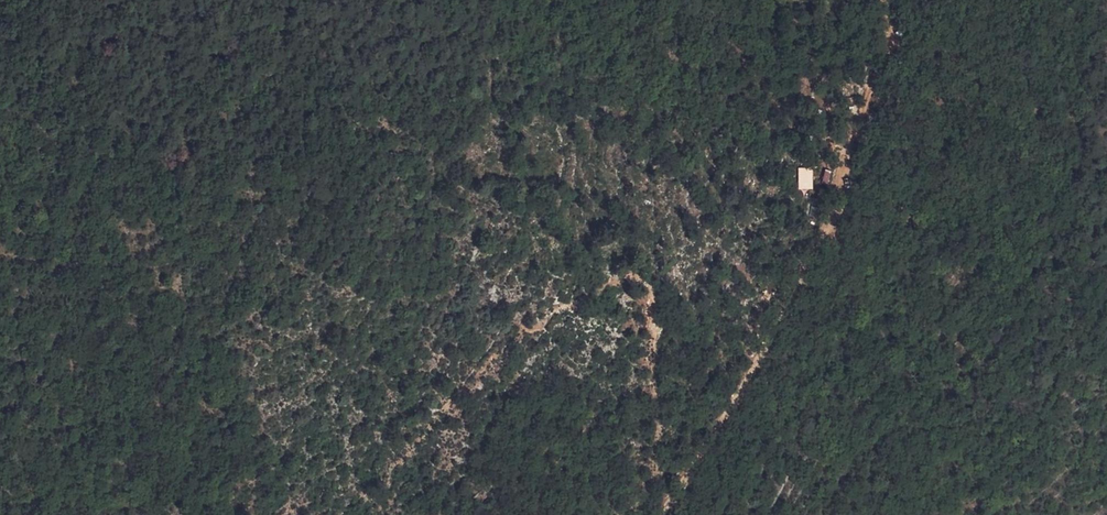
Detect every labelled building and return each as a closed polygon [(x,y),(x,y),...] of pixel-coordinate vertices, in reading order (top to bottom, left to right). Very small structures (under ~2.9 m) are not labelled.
[(798,189),(813,189),(812,167),(798,167),(798,189)]
